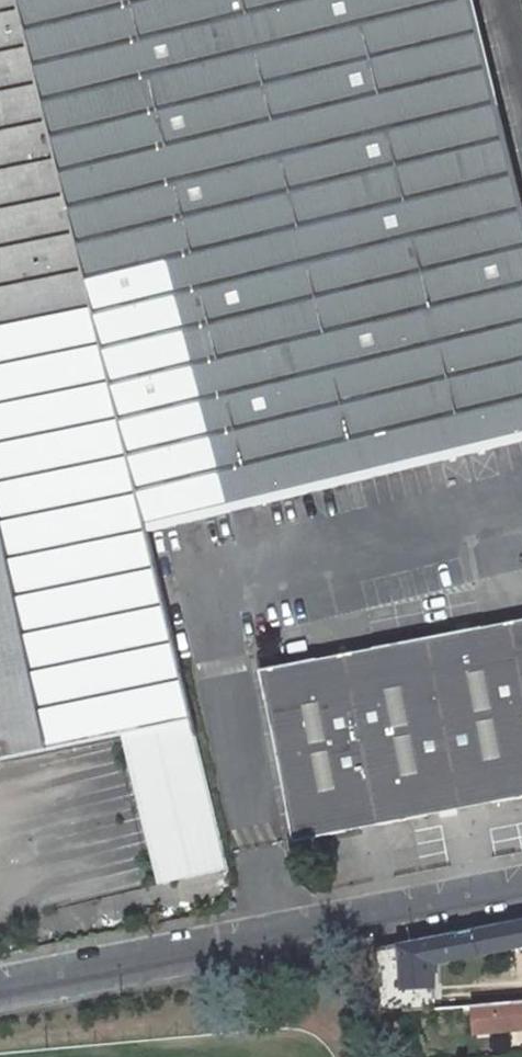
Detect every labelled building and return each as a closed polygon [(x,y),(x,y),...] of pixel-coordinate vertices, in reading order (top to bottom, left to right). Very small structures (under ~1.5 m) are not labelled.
[(193,720),(179,661),(147,531),(70,210),(19,0),(0,0),(0,760),(193,720)] [(70,210),(498,106),(473,0),(19,0),(70,210)] [(70,210),(147,531),(521,439),(521,203),(498,106),(70,210)] [(461,631),(461,632),(397,644),(397,643),(346,653),(346,654),(263,670),(286,788),(285,788),(295,841),(517,799),(516,798),(521,797),(521,620),(461,631)] [(376,949),(381,1012),(417,1008),(414,966),(521,946),(521,920),(376,949)] [(475,1005),(477,1033),(521,1029),(521,1001),(475,1005)]
